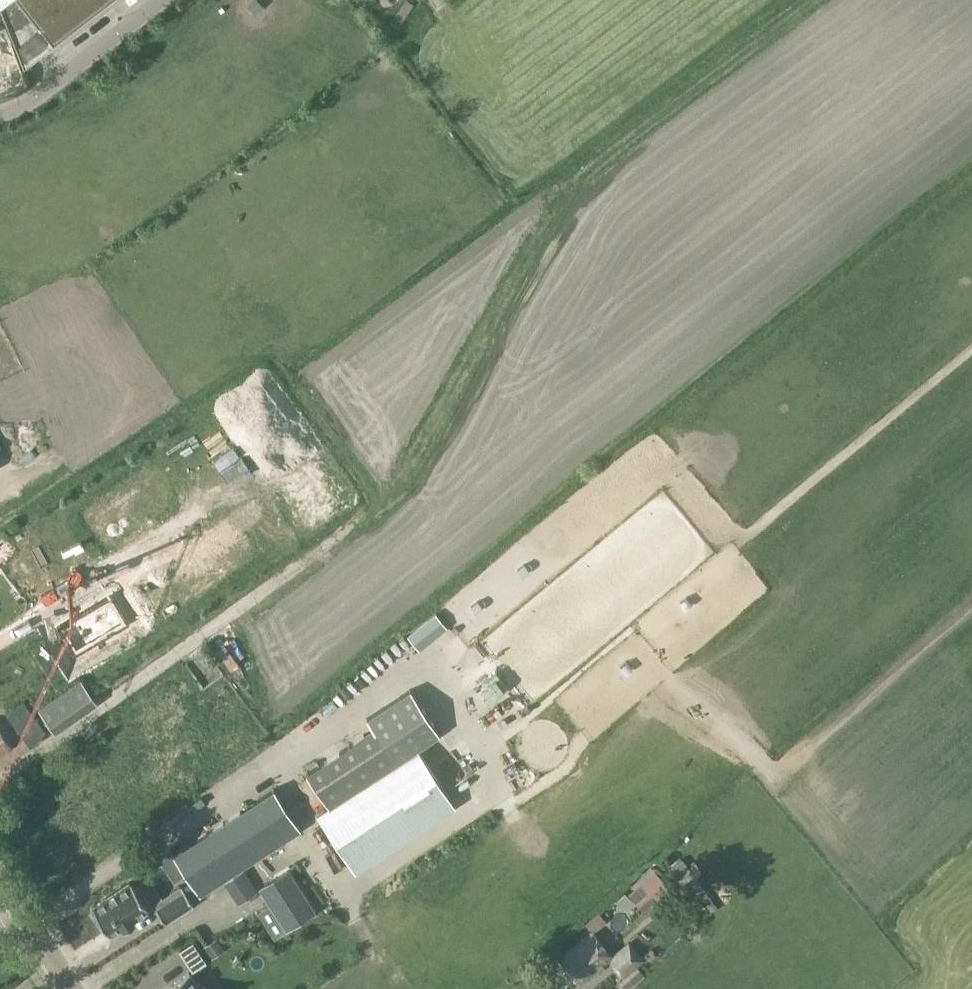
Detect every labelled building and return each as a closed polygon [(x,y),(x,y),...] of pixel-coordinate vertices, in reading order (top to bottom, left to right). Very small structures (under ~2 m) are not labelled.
[(24,67),(111,0),(0,0),(0,7),(24,67)] [(142,483),(124,493),(119,485),(97,500),(102,508),(87,517),(105,545),(159,511),(142,483)] [(225,527),(163,564),(180,593),(242,556),(225,527)] [(113,598),(58,631),(75,660),(130,627),(129,626),(144,617),(137,605),(122,614),(113,598)] [(435,612),(407,635),(416,646),(444,623),(435,612)] [(81,681),(53,701),(69,723),(97,703),(81,681)] [(321,820),(354,871),(455,805),(418,748),(440,734),(411,690),(366,719),(373,729),(306,773),(332,812),(321,820)] [(21,700),(5,711),(28,743),(44,732),(21,700)] [(53,701),(39,711),(55,733),(69,723),(53,701)] [(15,745),(13,733),(7,723),(0,720),(0,755),(15,745)] [(173,855),(200,896),(301,830),(274,789),(173,855)] [(693,914),(670,888),(673,885),(657,867),(651,867),(631,884),(635,888),(628,893),(644,911),(658,899),(681,925),(693,914)] [(288,871),(261,888),(287,929),(314,912),(288,871)] [(256,891),(250,881),(233,892),(239,902),(256,891)] [(136,888),(131,882),(93,907),(97,914),(94,916),(103,930),(106,927),(110,934),(123,925),(124,927),(134,920),(133,919),(149,908),(145,902),(148,900),(139,886),(136,888)] [(182,886),(170,893),(173,898),(157,909),(165,922),(194,903),(182,886)] [(635,902),(626,892),(615,901),(619,906),(630,907),(635,902)] [(595,932),(562,958),(582,983),(612,959),(626,976),(638,967),(646,960),(629,940),(612,954),(595,932)] [(216,938),(204,946),(212,957),(224,950),(216,938)] [(655,955),(651,950),(645,955),(649,960),(655,955)] [(204,985),(200,988),(190,972),(167,987),(168,988),(207,988),(204,985)]
